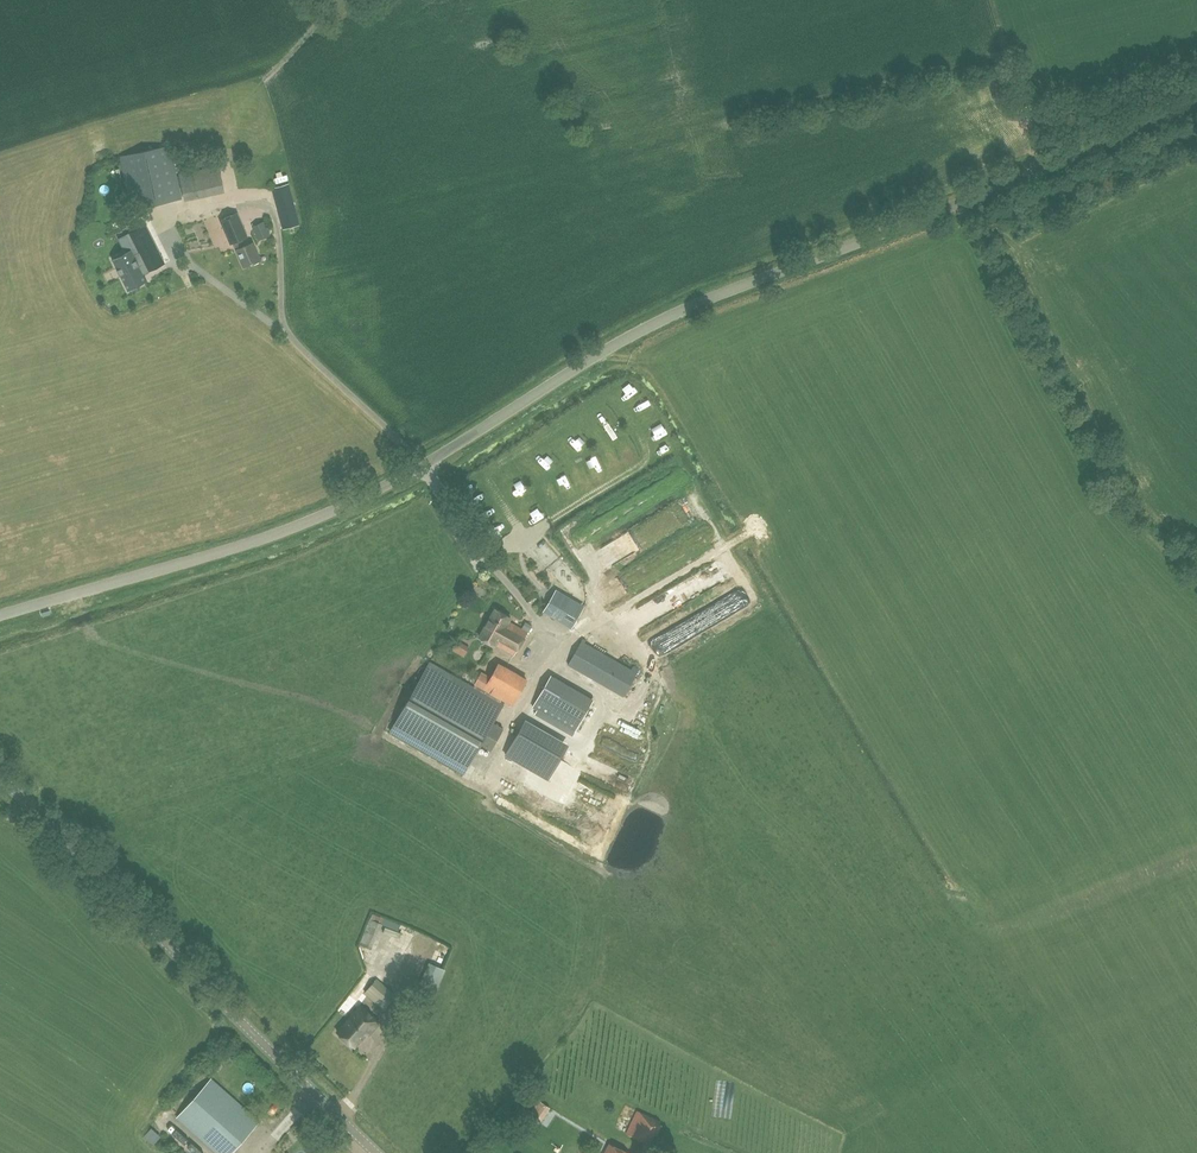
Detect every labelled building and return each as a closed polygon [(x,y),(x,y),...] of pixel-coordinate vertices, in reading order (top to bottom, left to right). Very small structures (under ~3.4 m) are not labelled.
[(94,148),(110,147),(110,135),(93,136),(94,148)] [(132,208),(182,197),(170,145),(121,156),(132,208)] [(96,157),(113,156),(112,147),(95,148),(96,157)] [(223,190),(220,164),(180,173),(186,198),(223,190)] [(282,228),(299,224),(288,184),(272,188),(282,228)] [(244,267),(261,260),(253,242),(241,247),(237,238),(245,236),(235,211),(222,217),(232,241),(233,240),(244,267)] [(256,222),(261,236),(272,232),(267,218),(256,222)] [(133,240),(139,252),(134,255),(131,249),(124,252),(112,259),(113,259),(128,290),(128,291),(147,281),(147,280),(146,280),(142,272),(145,270),(147,269),(148,271),(165,263),(145,224),(132,231),(129,233),(133,240)] [(719,569),(711,569),(711,579),(719,579),(719,569)] [(478,603),(494,587),(486,579),(479,586),(481,588),(472,597),(478,603)] [(572,627),(585,605),(558,589),(545,611),(572,627)] [(514,654),(528,632),(508,620),(510,616),(495,608),(479,636),(494,644),(495,643),(514,654)] [(460,628),(453,632),(456,638),(464,633),(460,628)] [(582,640),(568,664),(624,696),(637,672),(585,642),(587,640),(583,638),(582,640)] [(467,652),(469,643),(457,639),(454,648),(467,652)] [(473,686),(455,676),(430,661),(412,693),(390,731),(463,773),(479,745),(489,751),(502,728),(492,722),(505,701),(512,705),(527,680),(498,663),(490,678),(481,673),(473,686)] [(533,706),(547,715),(575,731),(592,702),(549,678),(533,706)] [(508,749),(549,773),(565,746),(524,722),(508,749)] [(594,762),(593,769),(604,772),(607,759),(585,754),(583,760),(594,762)] [(411,950),(430,961),(440,942),(420,932),(411,950)] [(429,1005),(445,969),(433,964),(417,999),(429,1005)] [(376,978),(364,991),(383,1008),(395,996),(376,978)] [(379,1021),(361,1005),(337,1031),(354,1046),(366,1033),(368,1034),(379,1021)] [(211,1078),(177,1117),(218,1152),(230,1152),(259,1120),(211,1078)] [(529,1115),(539,1122),(549,1107),(539,1100),(529,1115)] [(649,1144),(660,1121),(637,1110),(626,1133),(649,1144)] [(275,1134),(282,1141),(301,1122),(295,1115),(275,1134)] [(610,1143),(605,1152),(630,1152),(610,1143)]
